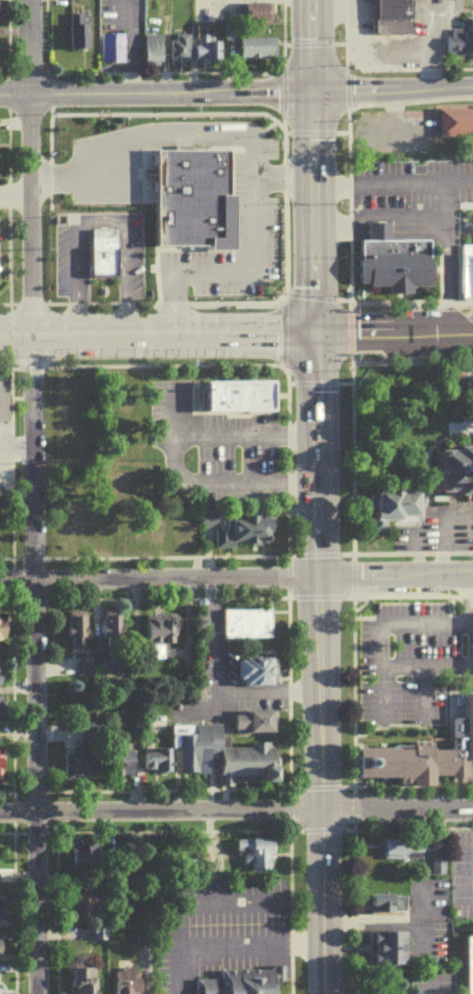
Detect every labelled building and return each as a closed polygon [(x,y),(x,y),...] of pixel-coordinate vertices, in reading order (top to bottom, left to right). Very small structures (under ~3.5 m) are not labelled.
[(233,3),(233,19),(242,19),(242,23),(270,23),(270,0),(241,0),(241,3),(233,3)] [(372,34),(410,34),(410,0),(371,0),(372,34)] [(85,21),(85,47),(64,47),(64,22),(65,22),(65,11),(79,10),(79,21),(85,21)] [(461,17),(458,17),(458,22),(448,22),(449,33),(443,33),(443,55),(472,55),(472,17),(461,17)] [(232,38),(226,38),(220,38),(219,23),(232,23),(232,38)] [(95,31),(95,61),(107,61),(117,61),(117,31),(95,31)] [(170,31),(170,39),(165,39),(165,60),(173,60),(187,60),(187,31),(170,31)] [(194,31),(194,43),(191,43),(191,62),(197,62),(204,62),(204,58),(219,58),(218,39),(206,39),(206,31),(194,31)] [(157,32),(139,33),(139,64),(158,63),(157,32)] [(268,34),(236,35),(236,56),(269,54),(268,34)] [(147,71),(164,71),(164,37),(147,37),(147,71)] [(126,39),(103,39),(103,67),(126,67),(126,39)] [(242,63),(278,63),(278,43),(242,43),(242,63)] [(434,136),(472,136),(472,106),(433,107),(434,136)] [(81,204),(172,204),(172,120),(59,120),(59,136),(81,136),(81,204)] [(152,150),(226,150),(226,197),(230,197),(230,253),(205,253),(205,251),(205,249),(152,249),(152,150)] [(356,283),(366,283),(366,287),(385,287),(385,291),(406,291),(406,286),(428,286),(428,239),(388,239),(388,221),(365,221),(365,239),(356,239),(356,283)] [(87,226),(114,226),(114,275),(87,275),(87,226)] [(472,242),(458,242),(459,295),(472,294),(472,256),(472,242)] [(202,413),(202,381),(269,382),(269,413),(202,413)] [(0,383),(0,429),(12,429),(12,382),(0,383)] [(432,445),(432,494),(452,493),(452,499),(472,499),(472,444),(432,445)] [(372,519),(420,519),(420,501),(420,485),(373,485),(372,519)] [(276,550),(275,520),(216,521),(217,551),(276,550)] [(269,635),(224,636),(223,607),(268,606),(269,635)] [(125,616),(105,616),(105,644),(125,644),(125,616)] [(89,655),(89,618),(70,618),(70,655),(89,655)] [(147,650),(180,650),(180,620),(147,620),(147,650)] [(272,684),(238,685),(237,656),(271,655),(272,684)] [(464,692),(472,692),(472,767),(469,767),(470,776),(451,776),(451,772),(433,772),(433,781),(399,781),(399,776),(357,777),(356,746),(431,745),(431,749),(452,749),(451,717),(464,717),(464,692)] [(237,718),(237,739),(277,739),(277,718),(237,718)] [(225,752),(224,730),(174,731),(175,753),(180,753),(180,780),(218,779),(218,792),(234,791),(234,783),(280,783),(279,751),(225,752)] [(65,782),(90,782),(90,752),(65,752),(65,782)] [(145,776),(172,776),(172,754),(145,753),(145,776)] [(114,781),(136,781),(136,756),(114,756),(114,781)] [(384,844),(384,865),(426,865),(426,844),(384,844)] [(276,879),(275,845),(238,845),(238,861),(247,860),(248,879),(276,879)] [(103,875),(103,847),(73,847),(73,875),(103,875)] [(73,924),(104,924),(105,897),(73,897),(73,924)] [(408,918),(408,900),(372,900),(372,918),(408,918)] [(377,971),(408,971),(408,937),(377,937),(377,971)] [(216,977),(189,977),(190,993),(271,993),(272,967),(216,967),(216,977)] [(100,973),(73,973),(73,993),(100,993),(100,973)] [(119,993),(143,993),(143,973),(118,973),(119,993)]
